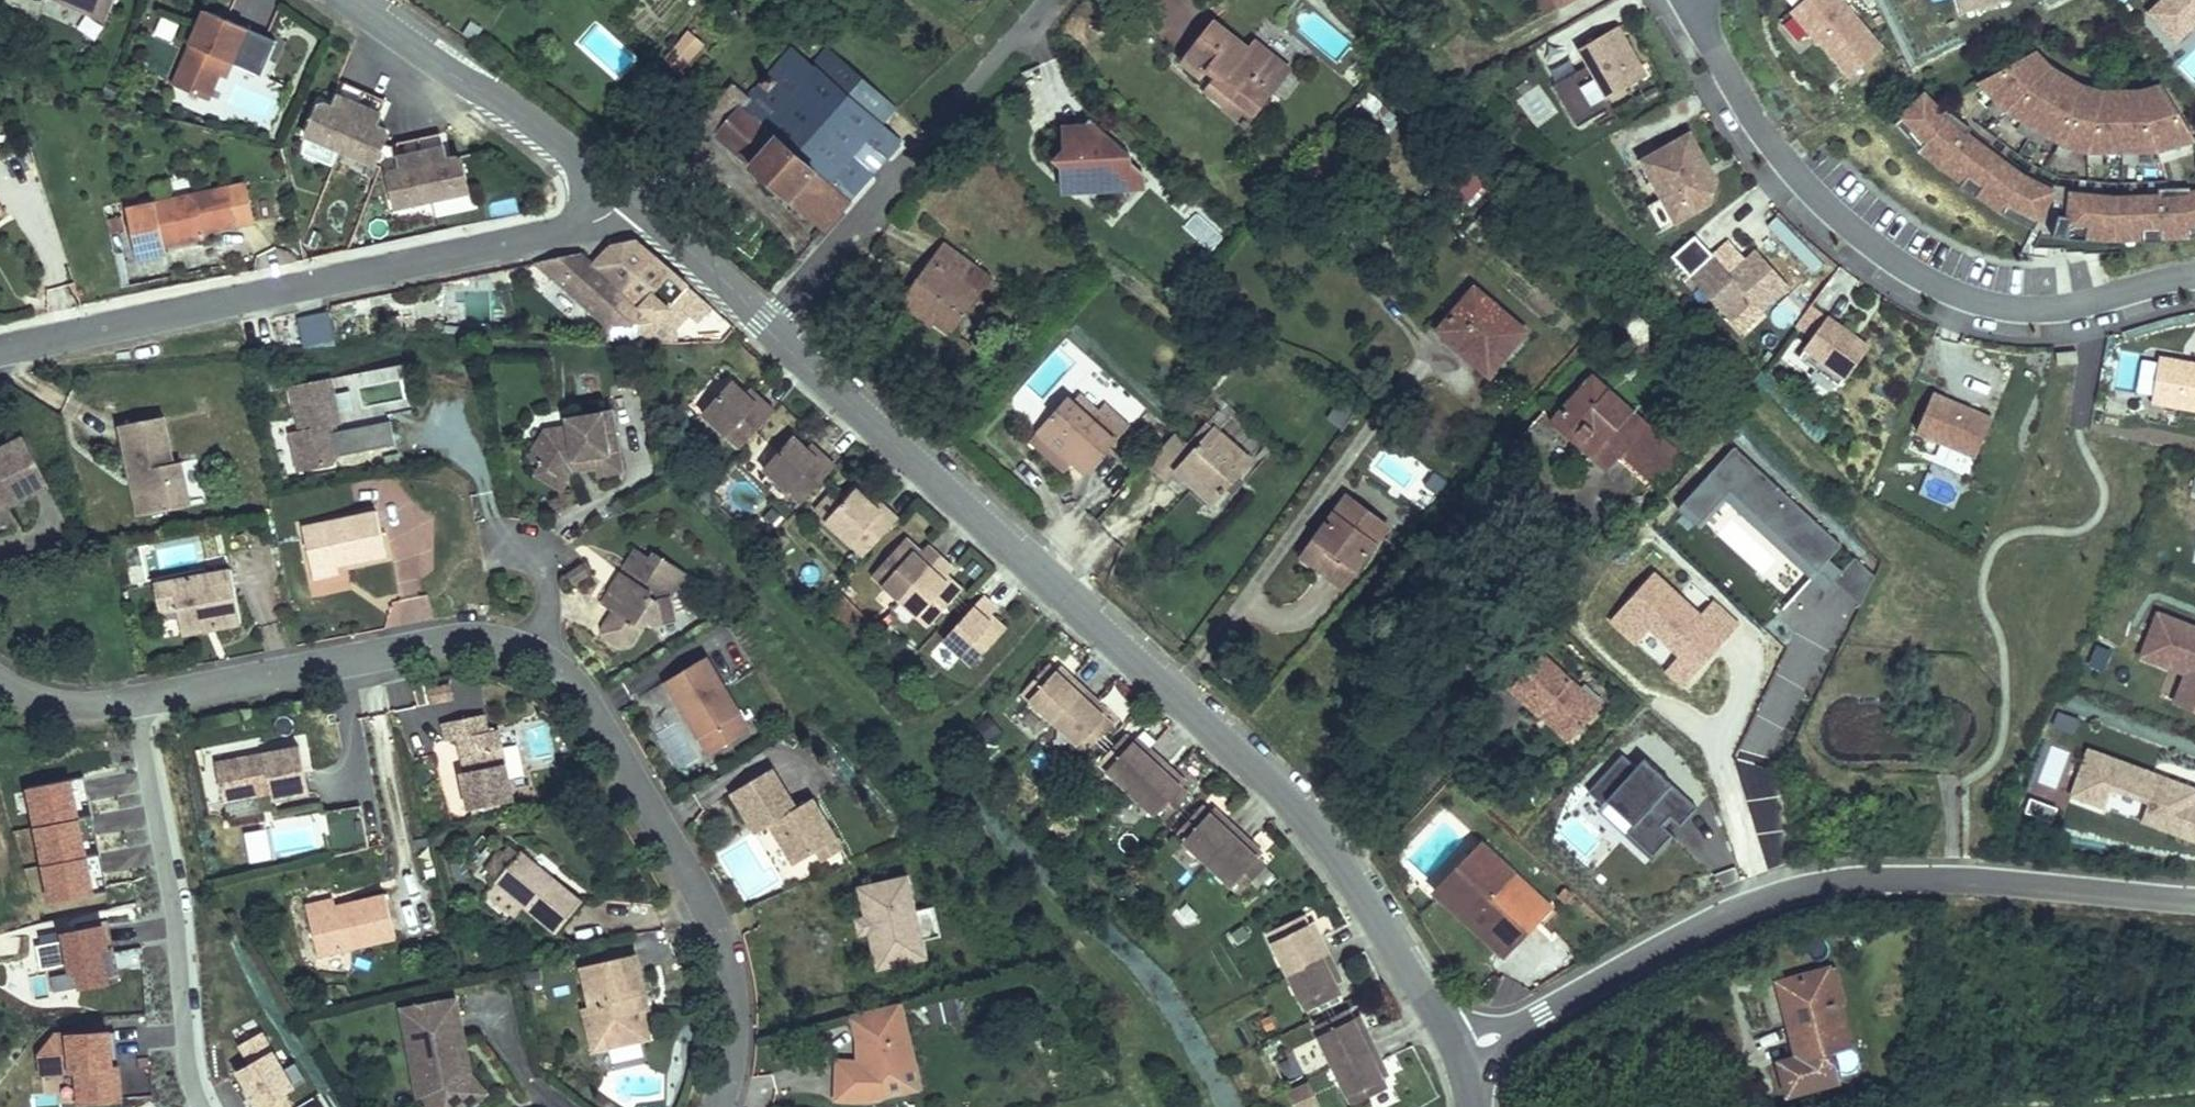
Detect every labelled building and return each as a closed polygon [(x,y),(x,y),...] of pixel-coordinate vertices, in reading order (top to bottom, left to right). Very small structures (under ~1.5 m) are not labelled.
[(49,13),(113,37),(128,0),(54,0),(49,13)] [(1839,0),(1807,0),(1786,16),(1846,80),(1884,49),(1839,0)] [(1963,9),(2003,0),(1961,0),(1963,9)] [(2140,19),(2174,49),(2194,29),(2194,0),(2158,0),(2140,19)] [(1258,45),(1223,19),(1195,52),(1212,66),(1219,59),(1231,70),(1216,87),(1235,104),(1243,93),(1266,114),(1304,71),(1265,39),(1258,45)] [(1648,70),(1620,21),(1577,45),(1589,64),(1553,83),(1579,127),(1613,107),(1605,94),(1648,70)] [(253,38),(206,22),(178,99),(215,111),(227,71),(242,75),(253,38)] [(685,29),(664,59),(684,73),(705,42),(685,29)] [(722,89),(694,127),(827,227),(895,138),(880,126),(893,108),(818,52),(805,69),(780,50),(740,103),(722,89)] [(2049,71),(2032,51),(1969,84),(2000,116),(2049,146),(2083,157),(2156,156),(2194,146),(2155,87),(2133,91),(2100,91),(2076,85),(2049,71)] [(656,75),(666,61),(656,54),(646,67),(656,75)] [(666,82),(676,69),(666,61),(656,75),(666,82)] [(322,96),(302,149),(376,178),(393,133),(380,128),(386,112),(364,104),(368,92),(343,83),(335,102),(322,96)] [(1942,116),(1923,92),(1889,127),(1915,158),(2003,217),(2037,231),(2051,190),(2016,174),(1942,116)] [(1266,114),(1243,93),(1235,104),(1230,112),(1254,129),(1266,114)] [(1720,174),(1692,124),(1636,153),(1661,194),(1646,201),(1661,228),(1711,203),(1720,174)] [(1128,169),(1133,164),(1093,126),(1085,134),(1066,154),(1054,166),(1063,174),(1087,197),(1095,204),(1103,196),(1109,189),(1120,189),(1119,178),(1128,169)] [(384,160),(397,223),(430,217),(428,209),(473,199),(464,155),(448,158),(443,134),(415,140),(418,153),(384,160)] [(1066,154),(1085,134),(1065,135),(1066,154)] [(1145,195),(1144,185),(1128,169),(1119,178),(1120,189),(1109,189),(1103,196),(1145,195)] [(1087,197),(1063,174),(1063,197),(1087,197)] [(131,208),(139,258),(168,253),(167,246),(207,238),(206,234),(257,225),(251,187),(131,208)] [(11,215),(0,189),(0,222),(11,215)] [(2065,193),(2061,242),(2108,243),(2188,242),(2194,240),(2194,192),(2177,194),(2111,200),(2065,193)] [(1200,215),(1187,229),(1214,254),(1226,240),(1200,215)] [(1697,231),(1672,252),(1730,319),(1753,299),(1764,311),(1792,285),(1756,246),(1731,268),(1697,231)] [(939,249),(907,304),(953,332),(986,276),(939,249)] [(535,272),(588,321),(645,323),(645,340),(681,342),(682,332),(692,321),(701,328),(715,312),(634,251),(610,257),(591,276),(579,263),(535,272)] [(1535,324),(1479,274),(1440,316),(1463,336),(1469,329),(1503,360),(1535,324)] [(1870,341),(1829,311),(1802,345),(1846,376),(1870,341)] [(333,314),(299,315),(300,347),(334,346),(333,314)] [(1648,343),(1651,322),(1630,320),(1627,340),(1648,343)] [(2162,352),(2152,400),(2194,408),(2194,357),(2162,352)] [(1682,445),(1601,369),(1559,414),(1612,464),(1627,447),(1655,473),(1682,445)] [(408,404),(408,374),(354,375),(355,405),(408,404)] [(349,419),(342,379),(306,386),(313,429),(306,431),(312,473),(342,469),(345,464),(346,454),(341,423),(349,419)] [(763,404),(742,386),(712,421),(750,457),(786,416),(773,404),(763,404)] [(1994,411),(1933,387),(1915,428),(1939,438),(1931,457),(1969,473),(1994,411)] [(1112,428),(1061,388),(1033,424),(1071,454),(1084,463),(1112,428)] [(1258,444),(1208,402),(1196,416),(1183,405),(1147,448),(1173,470),(1181,461),(1217,492),(1258,444)] [(566,463),(560,477),(575,484),(597,488),(604,473),(628,463),(634,482),(636,487),(660,478),(640,415),(597,427),(600,438),(572,446),(566,463)] [(183,417),(137,428),(144,470),(160,468),(168,513),(206,507),(202,462),(191,463),(183,417)] [(548,457),(566,463),(572,446),(600,438),(597,427),(595,417),(563,427),(548,457)] [(1071,454),(1033,424),(1023,437),(1060,467),(1071,454)] [(23,491),(26,499),(61,482),(37,433),(0,450),(0,502),(23,491)] [(806,438),(773,474),(815,510),(850,470),(836,457),(826,458),(806,438)] [(1878,571),(1736,442),(1677,504),(1703,526),(1727,502),(1832,598),(1840,589),(1869,604),(1878,571)] [(218,460),(202,462),(206,507),(225,503),(218,460)] [(597,488),(575,484),(572,501),(603,508),(610,491),(634,482),(628,463),(604,473),(597,488)] [(168,513),(160,468),(144,470),(154,516),(168,513)] [(353,480),(353,508),(401,506),(400,479),(353,480)] [(741,520),(757,491),(737,480),(721,509),(741,520)] [(1361,563),(1398,510),(1356,481),(1319,533),(1361,563)] [(874,490),(841,524),(881,559),(917,518),(900,503),(893,506),(874,490)] [(0,502),(0,511),(26,499),(23,491),(0,502)] [(390,518),(313,529),(323,576),(399,562),(390,518)] [(1361,563),(1319,533),(1309,547),(1352,577),(1361,563)] [(923,540),(894,575),(952,624),(981,590),(965,577),(975,566),(948,543),(939,554),(923,540)] [(654,577),(647,588),(637,581),(624,601),(636,609),(625,626),(627,633),(644,645),(651,644),(667,620),(675,625),(697,621),(693,596),(709,571),(678,551),(675,557),(660,547),(644,571),(654,577)] [(1700,610),(1649,567),(1603,621),(1687,692),(1742,627),(1710,600),(1700,610)] [(249,571),(171,583),(172,613),(195,610),(199,634),(258,625),(249,571)] [(644,571),(637,581),(647,588),(654,577),(644,571)] [(1006,591),(968,637),(998,662),(1026,628),(1011,615),(1020,603),(1006,591)] [(2155,611),(2137,659),(2175,679),(2170,709),(2194,718),(2194,627),(2155,611)] [(763,712),(725,654),(684,677),(719,739),(763,712)] [(1604,706),(1546,654),(1514,689),(1539,712),(1548,701),(1581,731),(1604,706)] [(1066,661),(1041,690),(1075,718),(1103,683),(1078,662),(1073,668),(1066,661)] [(451,682),(425,686),(428,704),(454,700),(451,682)] [(1103,683),(1075,718),(1108,746),(1133,717),(1124,710),(1129,705),(1103,683)] [(500,695),(455,704),(481,798),(530,787),(514,717),(505,720),(500,695)] [(1581,731),(1548,701),(1539,712),(1572,741),(1581,731)] [(1149,731),(1125,759),(1158,788),(1187,754),(1162,732),(1158,737),(1149,731)] [(1635,767),(1617,750),(1583,797),(1659,859),(1701,808),(1647,757),(1635,767)] [(2082,751),(2064,805),(2194,847),(2194,792),(2082,751)] [(1187,754),(1158,788),(1192,817),(1216,787),(1208,780),(1212,775),(1187,754)] [(317,755),(234,769),(241,808),(289,801),(291,811),(328,805),(317,755)] [(824,807),(796,772),(751,795),(777,839),(790,831),(811,867),(844,847),(862,836),(842,798),(824,807)] [(1233,802),(1225,795),(1201,824),(1235,852),(1263,817),(1238,796),(1233,802)] [(1263,817),(1235,852),(1269,880),(1293,851),(1285,843),(1289,839),(1263,817)] [(1548,902),(1482,844),(1440,892),(1506,950),(1548,902)] [(597,904),(530,850),(503,883),(570,938),(597,904)] [(952,960),(929,871),(893,879),(903,923),(889,926),(898,973),(952,960)] [(903,923),(893,879),(878,883),(889,926),(903,923)] [(399,892),(318,911),(329,954),(409,935),(399,892)] [(1311,915),(1278,934),(1321,1011),(1354,992),(1349,982),(1355,979),(1322,921),(1316,925),(1311,915)] [(40,971),(69,965),(75,995),(116,987),(104,927),(34,941),(40,971)] [(663,999),(654,955),(596,969),(604,1010),(595,1011),(599,1036),(620,1030),(624,1053),(665,1045),(655,1001),(663,999)] [(1838,1006),(1829,969),(1786,979),(1795,1019),(1786,1021),(1794,1056),(1777,1060),(1785,1092),(1829,1082),(1821,1048),(1838,1045),(1829,1008),(1838,1006)] [(421,1008),(435,1082),(450,1079),(453,1096),(462,1106),(474,1106),(489,1104),(500,1095),(482,1075),(478,1055),(473,1056),(471,1040),(482,1038),(474,997),(421,1008)] [(925,1000),(875,1011),(882,1035),(883,1051),(877,1069),(852,1073),(861,1106),(884,1106),(891,1106),(886,1085),(925,1079),(939,1053),(925,1000)] [(1363,1006),(1330,1025),(1372,1101),(1406,1082),(1401,1073),(1406,1070),(1374,1012),(1368,1015),(1363,1006)] [(284,1092),(305,1084),(292,1050),(272,1057),(258,1020),(211,1038),(235,1103),(249,1098),(253,1106),(289,1106),(284,1092)] [(624,1053),(620,1030),(599,1036),(604,1058),(624,1053)] [(435,1082),(437,1097),(446,1106),(462,1106),(453,1096),(450,1079),(435,1082)] [(925,1079),(886,1085),(891,1106),(914,1101),(925,1079)] [(1293,1106),(1323,1106),(1310,1081),(1286,1093),(1293,1106)]
